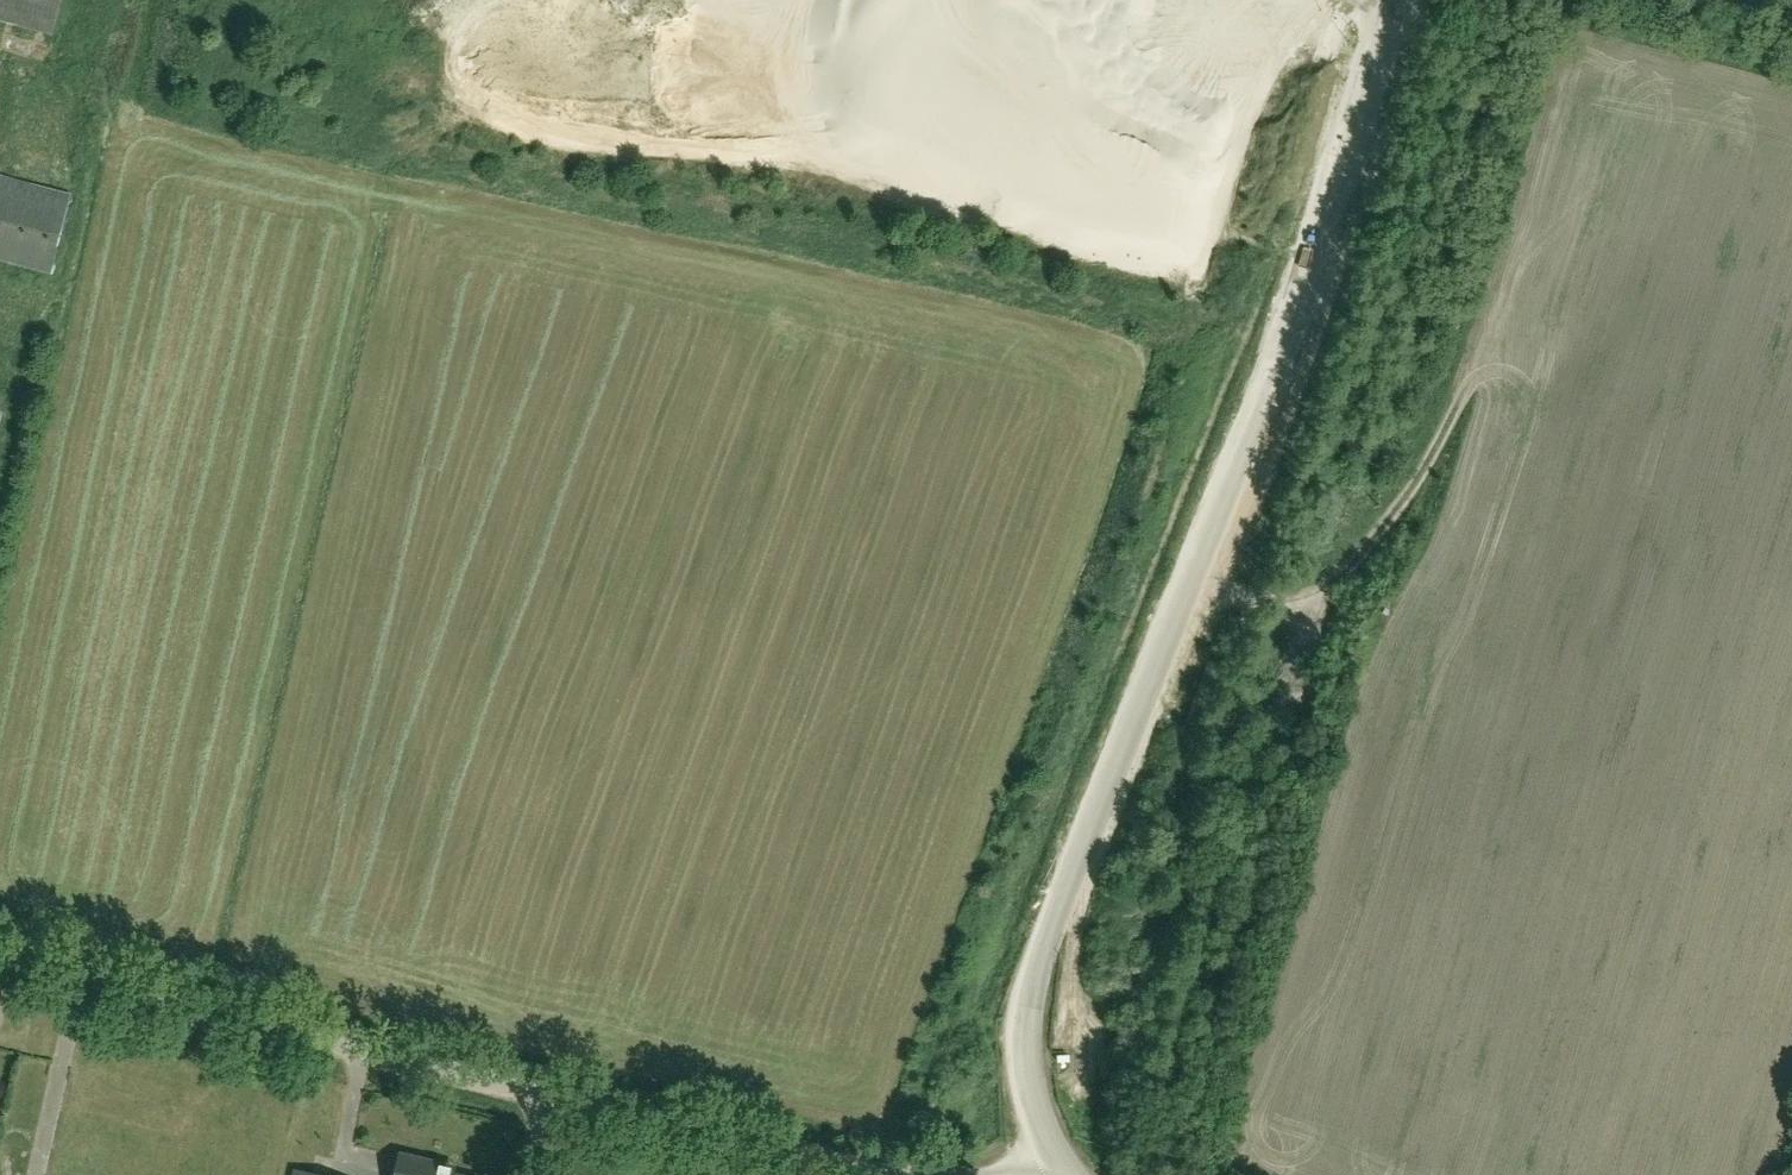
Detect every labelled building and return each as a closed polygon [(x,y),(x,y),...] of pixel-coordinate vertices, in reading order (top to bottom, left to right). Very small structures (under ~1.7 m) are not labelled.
[(47,29),(54,0),(0,0),(0,18),(47,29)] [(72,195),(0,177),(0,260),(51,274),(72,195)] [(398,1157),(394,1174),(452,1174),(454,1170),(398,1157)]
